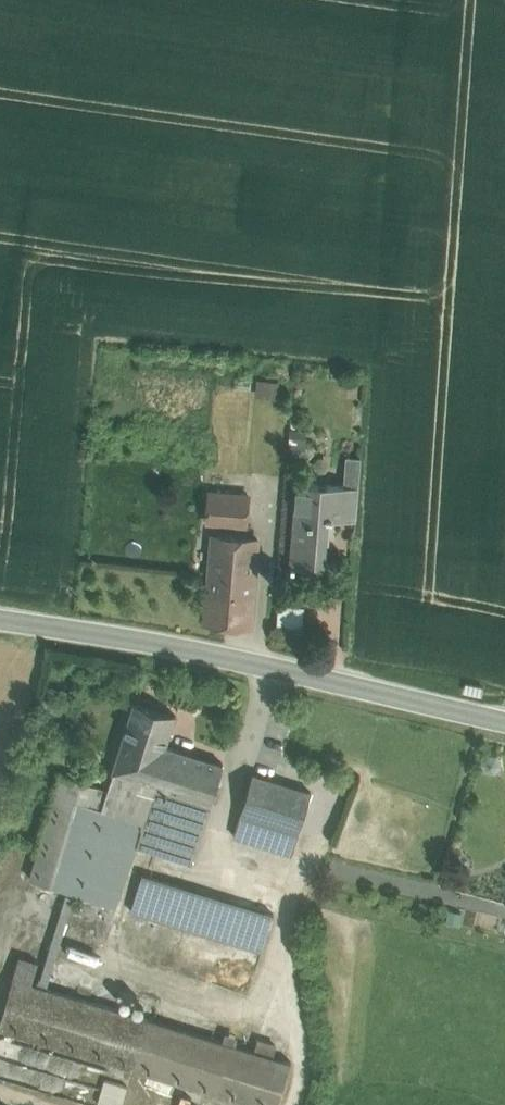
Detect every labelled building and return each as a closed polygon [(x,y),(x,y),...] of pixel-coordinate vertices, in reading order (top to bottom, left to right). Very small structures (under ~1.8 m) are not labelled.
[(278,396),(280,379),(257,376),(255,393),(278,396)] [(346,455),(343,485),(345,485),(359,486),(362,456),(346,455)] [(343,485),(297,481),(291,564),(324,566),(328,514),(343,515),(345,485),(343,485)] [(359,486),(345,485),(343,515),(356,517),(359,486)] [(248,495),(209,491),(207,521),(246,524),(248,495)] [(258,538),(213,535),(209,574),(210,574),(254,578),(258,538)] [(254,578),(210,574),(206,622),(249,626),(252,595),(253,595),(254,578)] [(278,623),(305,623),(305,602),(278,602),(278,623)] [(175,714),(134,701),(113,771),(153,784),(165,745),(175,714)] [(223,763),(165,745),(153,784),(210,802),(223,763)] [(153,784),(113,771),(107,788),(102,807),(109,809),(144,820),(199,838),(210,802),(153,784)] [(311,791),(252,773),(241,812),(299,830),(311,791)] [(107,788),(62,774),(30,879),(69,891),(95,805),(102,807),(107,788)] [(144,820),(109,809),(79,893),(115,906),(136,844),(144,820)] [(299,830),(241,812),(234,836),(292,854),(299,830)] [(199,838),(144,820),(136,844),(192,862),(199,838)] [(273,914),(141,874),(131,911),(262,951),(273,914)] [(149,1018),(13,978),(0,1023),(0,1029),(133,1069),(149,1018)] [(149,1018),(133,1069),(252,1104),(278,1104),(291,1061),(149,1018)] [(0,1039),(0,1078),(91,1104),(119,1104),(127,1076),(0,1039)]
